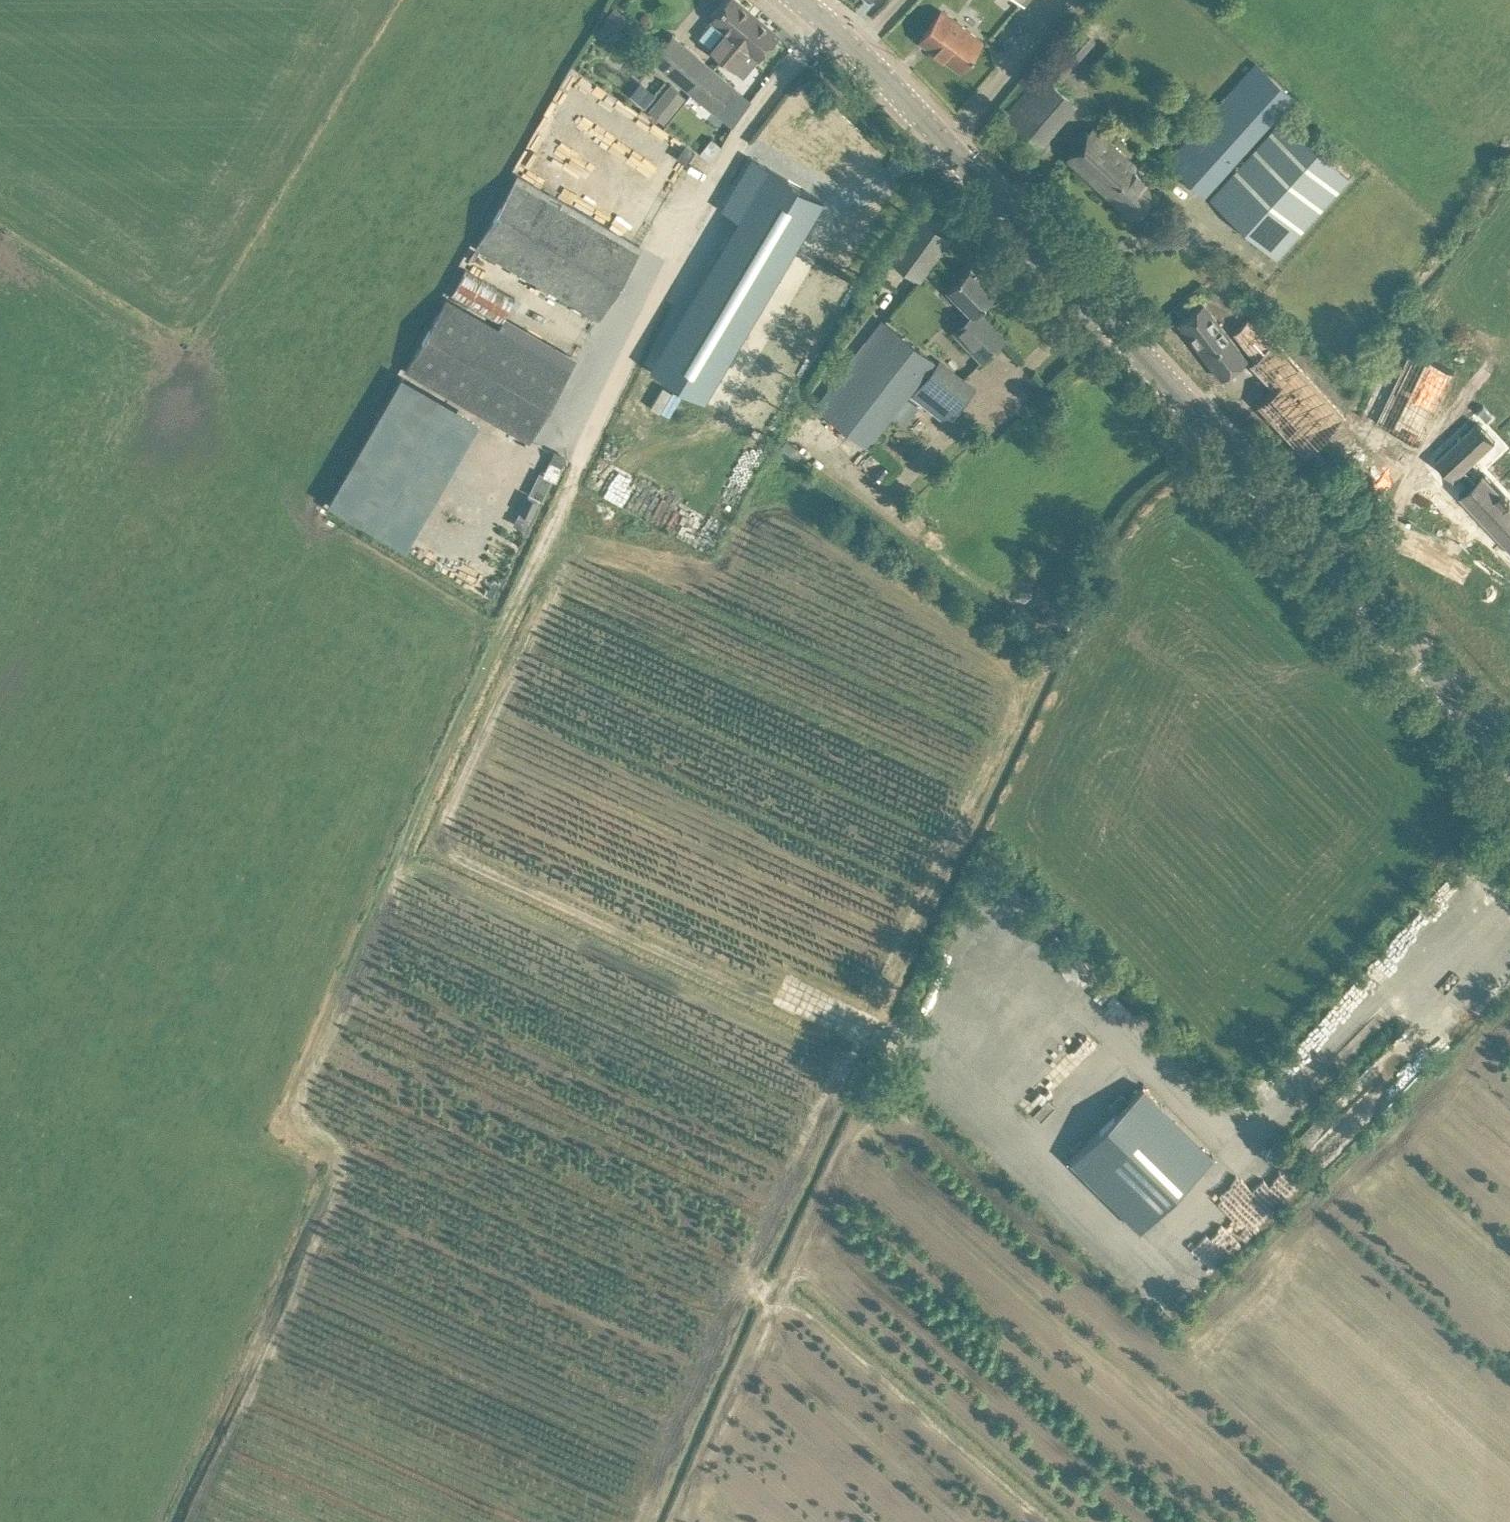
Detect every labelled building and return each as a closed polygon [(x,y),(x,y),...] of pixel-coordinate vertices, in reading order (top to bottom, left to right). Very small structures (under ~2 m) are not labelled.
[(722,57),(754,19),(755,20),(758,17),(737,0),(726,0),(712,18),(725,29),(710,47),(722,57)] [(609,40),(628,17),(613,5),(594,28),(609,40)] [(919,39),(920,39),(960,69),(982,39),(941,9),(919,39)] [(777,33),(758,17),(755,20),(754,19),(722,57),(733,66),(748,48),(758,56),(777,33)] [(1039,76),(1004,114),(1039,145),(1073,108),(1051,87),(1093,41),(1077,26),(1034,72),(1039,76)] [(652,58),(713,110),(734,85),(672,34),(652,58)] [(1170,158),(1208,195),(1292,101),(1252,65),(1170,158)] [(644,104),(654,91),(638,79),(628,92),(644,104)] [(667,82),(647,111),(665,123),(684,93),(667,82)] [(1213,199),(1276,261),(1350,178),(1284,119),(1213,199)] [(1093,127),(1067,156),(1134,218),(1159,191),(1133,167),(1136,165),(1093,127)] [(685,142),(676,156),(686,162),(695,149),(685,142)] [(716,271),(657,370),(704,398),(823,199),(751,156),(721,207),(738,217),(709,267),(716,271)] [(518,175),(476,246),(599,317),(640,245),(518,175)] [(909,272),(921,280),(950,236),(914,213),(881,267),(902,282),(909,272)] [(995,290),(970,264),(946,288),(970,313),(953,330),(982,359),(1005,337),(977,308),(995,290)] [(514,297),(465,268),(449,295),(498,324),(514,297)] [(446,296),(405,368),(528,439),(569,367),(446,296)] [(1314,441),(1343,413),(1250,314),(1229,334),(1197,300),(1173,323),(1224,377),(1240,362),(1314,441)] [(882,319),(815,405),(866,444),(933,360),(882,319)] [(1402,482),(1452,365),(1412,349),(1362,466),(1402,482)] [(938,363),(912,394),(947,420),(972,389),(938,363)] [(1436,450),(1456,472),(1461,467),(1470,477),(1461,486),(1509,539),(1509,488),(1486,462),(1477,470),(1468,460),(1498,433),(1479,411),(1436,450)] [(417,433),(415,453),(437,455),(439,435),(417,433)] [(549,453),(541,473),(556,478),(564,459),(549,453)] [(539,498),(551,479),(540,472),(528,491),(539,498)] [(492,597),(515,543),(504,538),(481,593),(492,597)] [(1211,1154),(1143,1086),(1071,1158),(1140,1227),(1211,1154)]
